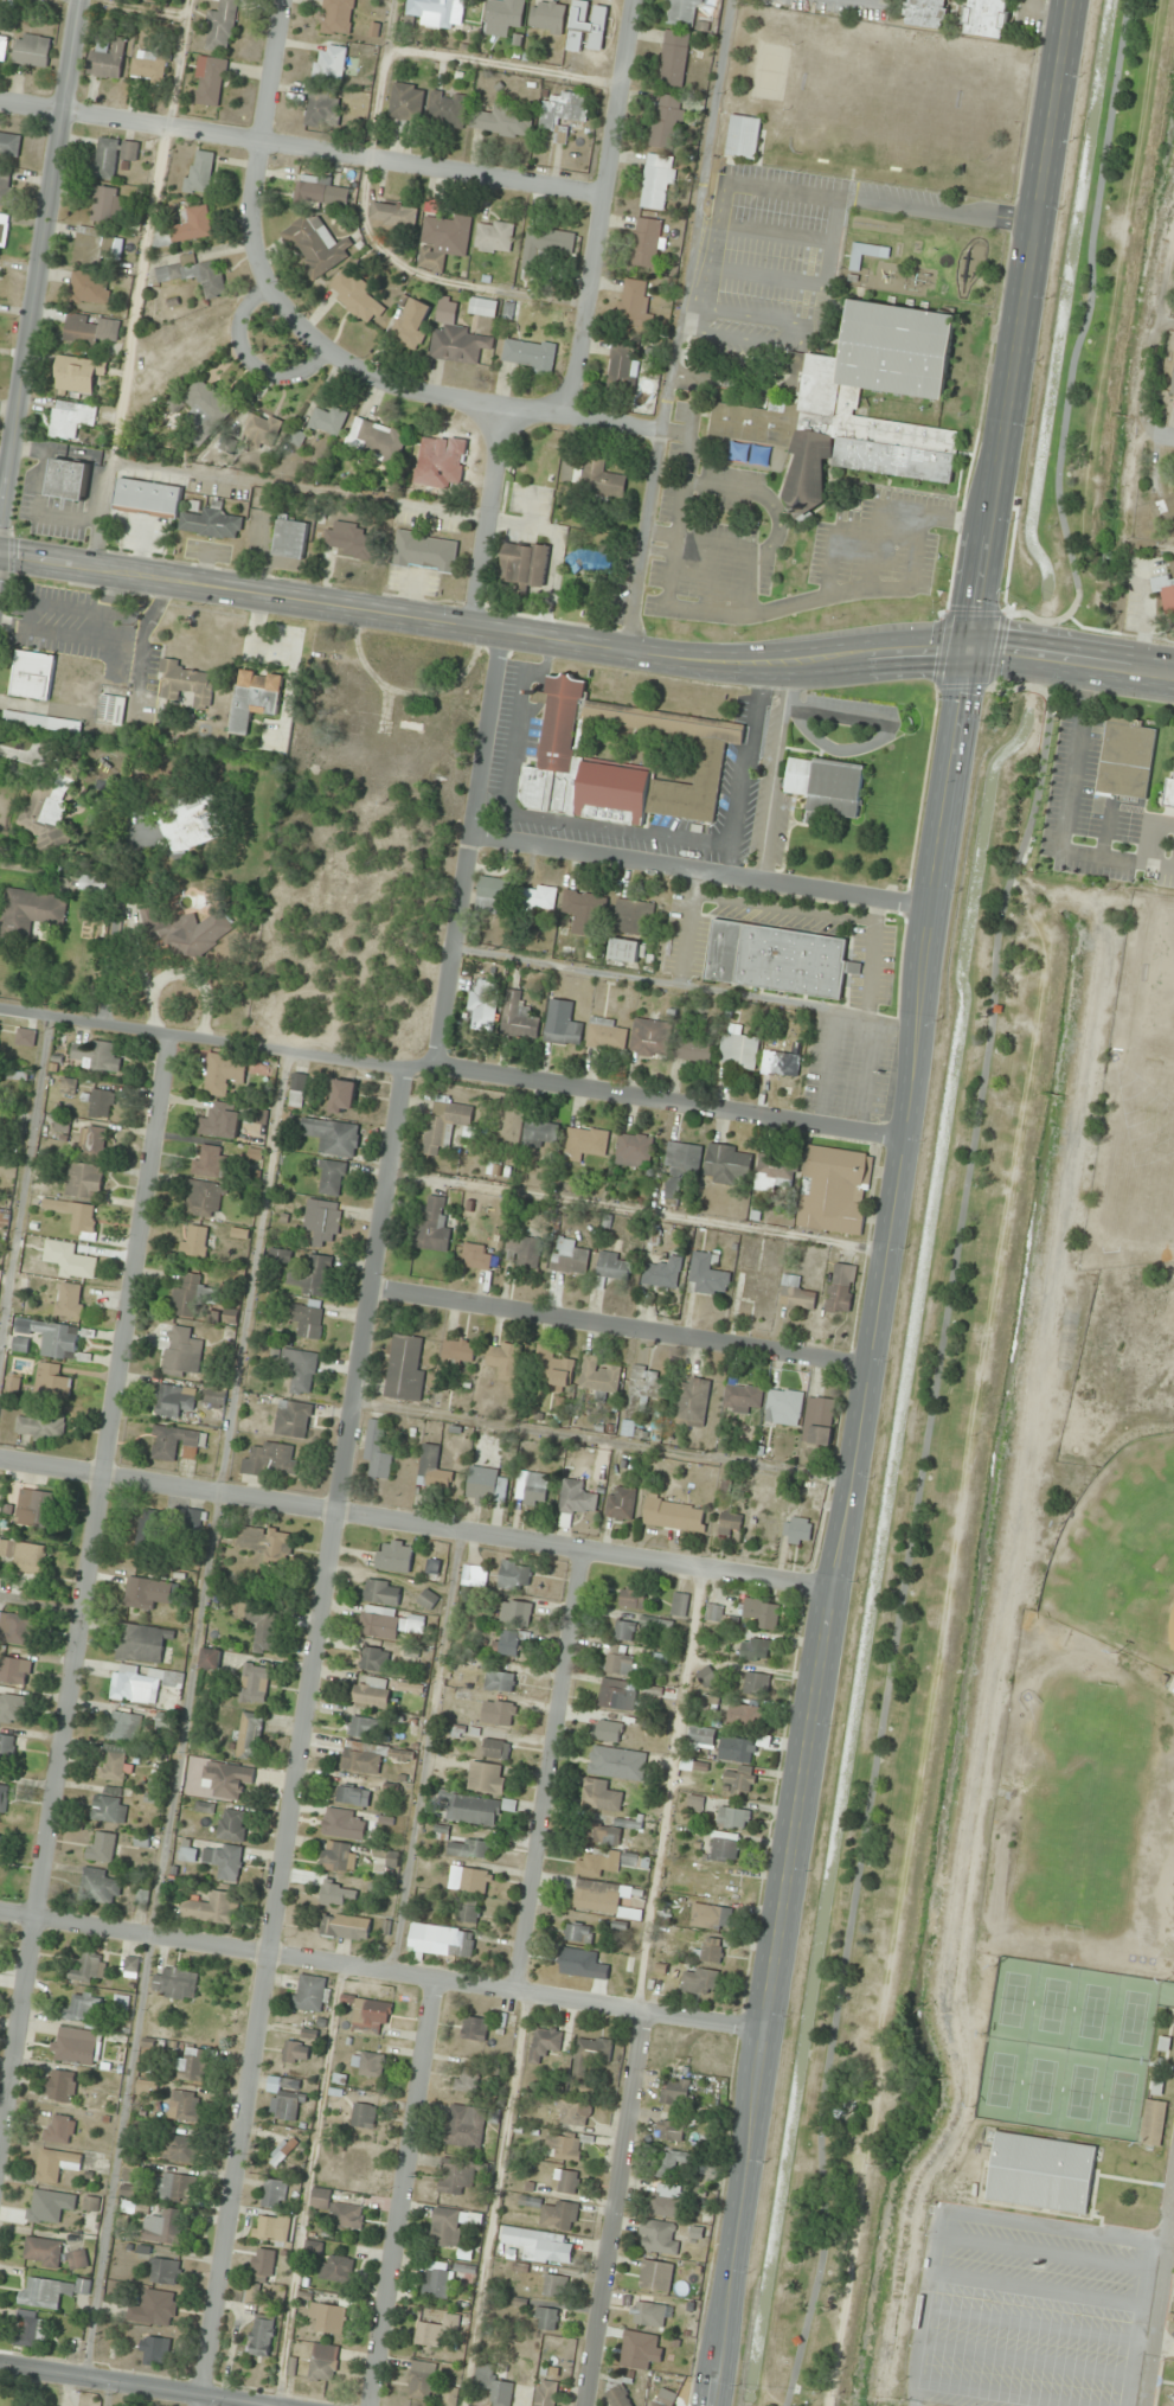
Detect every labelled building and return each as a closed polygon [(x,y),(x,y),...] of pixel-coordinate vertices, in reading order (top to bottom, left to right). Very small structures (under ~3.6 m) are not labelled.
[(220,12),(210,11),(206,49),(232,52),(238,0),(221,0),(220,12)] [(355,0),(325,0),(321,32),(350,36),(355,0)] [(415,26),(415,23),(459,28),(462,0),(408,0),(405,25),(415,26)] [(525,0),(489,0),(485,22),(522,28),(526,0),(525,0)] [(698,29),(703,0),(668,0),(664,24),(698,29)] [(902,24),(944,30),(948,0),(905,0),(902,24)] [(1005,39),(1010,0),(965,0),(961,33),(1005,39)] [(567,4),(533,1),(530,31),(564,34),(567,4)] [(659,84),(684,86),(690,33),(666,30),(659,84)] [(48,68),(52,38),(18,34),(14,63),(48,68)] [(0,35),(0,62),(4,63),(10,37),(0,35)] [(120,80),(127,41),(114,38),(113,48),(94,45),(89,74),(120,80)] [(347,49),(322,45),(318,78),(342,81),(347,49)] [(132,79),(166,80),(167,54),(134,52),(132,79)] [(227,60),(200,56),(192,103),(220,108),(227,60)] [(420,123),(426,87),(395,83),(390,119),(420,123)] [(306,125),(337,128),(341,92),(310,88),(306,125)] [(468,95),(431,92),(429,124),(465,127),(468,95)] [(543,101),(540,129),(552,130),(551,143),(568,145),(570,121),(587,122),(590,95),(556,92),(555,102),(543,101)] [(686,99),(659,94),(649,145),(675,151),(686,99)] [(470,130),(529,138),(533,110),(487,103),(486,111),(473,109),(470,130)] [(757,160),(762,119),(731,115),(726,156),(757,160)] [(18,159),(22,137),(0,133),(0,156),(18,159)] [(118,159),(137,161),(139,143),(98,138),(93,178),(115,181),(118,159)] [(186,193),(210,195),(215,153),(191,151),(186,193)] [(641,208),(669,212),(676,158),(648,154),(641,208)] [(11,206),(15,172),(0,171),(0,205),(11,206)] [(294,206),(323,210),(327,181),(298,177),(294,206)] [(123,188),(89,188),(89,222),(123,222),(123,188)] [(415,231),(419,209),(373,201),(370,224),(415,231)] [(156,246),(213,240),(209,206),(187,208),(189,223),(154,227),(156,246)] [(474,217),(451,214),(450,223),(425,220),(418,270),(444,273),(446,254),(468,257),(474,217)] [(4,247),(10,217),(0,215),(0,246),(4,247)] [(320,216),(312,221),(309,216),(283,231),(312,281),(358,254),(348,237),(337,244),(320,216)] [(630,265),(656,269),(663,221),(637,217),(630,265)] [(475,250),(510,256),(515,225),(480,219),(475,250)] [(117,231),(78,227),(74,264),(113,268),(117,231)] [(577,234),(528,228),(522,281),(548,284),(551,256),(573,259),(577,234)] [(880,248),(854,244),(850,271),(860,272),(863,254),(878,257),(880,248)] [(200,275),(206,300),(228,295),(220,260),(197,266),(195,253),(167,260),(169,267),(156,270),(160,284),(200,275)] [(73,271),(70,301),(108,305),(111,276),(73,271)] [(331,287),(340,295),(336,300),(371,328),(387,308),(343,272),(331,287)] [(618,323),(641,326),(648,282),(624,279),(618,323)] [(431,358),(479,366),(481,352),(493,354),(496,335),(455,329),(460,300),(440,297),(431,358)] [(499,302),(473,297),(469,314),(496,319),(499,302)] [(858,416),(961,434),(949,485),(830,467),(829,498),(807,517),(781,493),(785,472),(708,461),(713,404),(798,412),(807,351),(841,356),(852,297),(957,316),(944,401),(860,390),(858,416)] [(390,337),(415,350),(436,310),(418,301),(407,322),(400,318),(390,337)] [(121,320),(67,315),(65,341),(119,346),(121,320)] [(553,375),(558,345),(507,336),(502,365),(553,375)] [(636,389),(636,346),(611,346),(611,389),(636,389)] [(108,363),(58,355),(53,390),(93,396),(96,374),(106,376),(108,363)] [(236,410),(202,378),(183,399),(194,410),(186,418),(196,427),(187,436),(200,448),(236,410)] [(49,438),(78,443),(80,427),(95,429),(98,408),(54,401),(49,438)] [(310,423),(336,438),(349,416),(330,404),(326,411),(320,407),(310,423)] [(278,444),(280,417),(249,415),(247,446),(264,447),(264,443),(278,444)] [(348,443),(399,460),(408,434),(357,417),(348,443)] [(419,478),(431,480),(430,489),(459,493),(466,444),(425,438),(419,478)] [(583,491),(624,496),(627,475),(605,472),(607,459),(587,456),(583,491)] [(56,460),(90,465),(86,501),(51,498),(56,460)] [(116,505),(177,516),(181,489),(121,479),(116,505)] [(1156,524),(1173,518),(1173,492),(1149,500),(1156,524)] [(241,539),(243,517),(222,515),(224,502),(208,501),(207,515),(182,513),(180,533),(241,539)] [(309,521),(279,517),(274,556),(304,560),(309,521)] [(369,560),(378,536),(332,520),(323,544),(369,560)] [(456,574),(460,538),(397,531),(393,566),(456,574)] [(546,587),(550,545),(505,541),(501,582),(546,587)] [(614,573),(614,552),(567,552),(567,573),(614,573)] [(1155,578),(1162,617),(1173,615),(1173,575),(1155,578)] [(20,653),(56,659),(47,703),(12,696),(20,653)] [(212,711),(216,676),(183,671),(184,661),(162,658),(157,699),(180,702),(182,693),(196,695),(194,709),(212,711)] [(278,715),(284,675),(240,669),(230,733),(251,737),(255,712),(278,715)] [(714,823),(726,742),(742,744),(745,724),(585,702),(589,679),(550,674),(546,693),(535,692),(534,702),(548,704),(539,768),(525,766),(519,807),(643,825),(644,813),(714,823)] [(123,726),(128,698),(103,694),(98,721),(123,726)] [(1096,793),(1148,801),(1159,723),(1108,716),(1096,793)] [(865,766),(789,756),(784,793),(808,796),(804,825),(820,826),(821,815),(858,820),(865,766)] [(41,839),(36,853),(64,863),(75,835),(59,830),(69,803),(54,797),(57,790),(36,782),(18,830),(41,839)] [(228,836),(210,791),(156,813),(174,858),(228,836)] [(507,879),(477,879),(477,914),(507,914),(507,879)] [(557,887),(522,886),(521,911),(556,912),(557,887)] [(69,897),(7,888),(0,934),(31,938),(34,921),(65,926),(69,897)] [(563,914),(574,915),(573,933),(601,936),(605,896),(565,892),(563,914)] [(655,903),(617,899),(614,932),(652,936),(655,903)] [(143,907),(148,940),(168,937),(171,955),(234,945),(230,914),(198,919),(197,915),(163,920),(160,904),(143,907)] [(847,939),(713,920),(704,980),(841,999),(845,973),(860,975),(862,962),(845,959),(847,939)] [(638,964),(641,942),(613,938),(610,960),(638,964)] [(468,1027),(494,1032),(499,999),(490,998),(493,982),(477,979),(468,1027)] [(503,1035),(538,1039),(541,1017),(520,1015),(523,991),(508,990),(503,1035)] [(544,1041),(581,1047),(585,1025),(572,1022),(575,1002),(552,998),(544,1041)] [(672,1023),(635,1018),(631,1053),(667,1058),(672,1023)] [(588,1047),(625,1050),(628,1022),(590,1019),(588,1047)] [(37,1030),(18,1028),(16,1044),(35,1046),(37,1030)] [(760,1039),(724,1034),(720,1064),(756,1069),(760,1039)] [(713,1041),(677,1037),(675,1059),(711,1063),(713,1041)] [(83,1068),(119,1073),(123,1045),(89,1040),(88,1046),(75,1044),(73,1058),(84,1060),(83,1068)] [(762,1073),(798,1078),(802,1055),(765,1050),(762,1073)] [(248,1057),(210,1054),(206,1094),(230,1096),(231,1082),(245,1084),(248,1057)] [(289,1107),(303,1109),(308,1075),(294,1073),(289,1107)] [(76,1079),(62,1079),(62,1094),(76,1094),(76,1079)] [(331,1111),(352,1116),(359,1084),(337,1079),(331,1111)] [(90,1114),(112,1118),(117,1091),(94,1087),(90,1114)] [(424,1155),(441,1157),(442,1147),(452,1148),(455,1125),(473,1127),(475,1105),(430,1100),(424,1155)] [(240,1105),(215,1105),(215,1112),(201,1112),(201,1137),(240,1137),(240,1105)] [(321,1155),(357,1159),(360,1125),(303,1118),(301,1138),(322,1141),(321,1155)] [(560,1122),(525,1122),(525,1144),(560,1144),(560,1122)] [(79,1154),(104,1159),(109,1129),(84,1125),(79,1154)] [(583,1154),(607,1154),(607,1130),(570,1130),(570,1160),(583,1160),(583,1154)] [(615,1162),(648,1169),(655,1138),(621,1131),(615,1162)] [(699,1178),(704,1146),(663,1141),(659,1172),(669,1173),(665,1199),(678,1201),(681,1175),(699,1178)] [(193,1174),(223,1179),(229,1149),(198,1144),(193,1174)] [(750,1185),(752,1148),(708,1145),(706,1182),(750,1185)] [(797,1228),(863,1236),(872,1154),(807,1146),(797,1228)] [(755,1188),(794,1194),(799,1160),(760,1154),(755,1188)] [(345,1196),(345,1161),(319,1161),(319,1196),(345,1196)] [(106,1167),(72,1162),(67,1195),(101,1200),(106,1167)] [(220,1218),(223,1184),(190,1180),(186,1215),(220,1218)] [(419,1248),(448,1252),(452,1227),(443,1226),(446,1197),(426,1195),(419,1248)] [(44,1210),(74,1213),(72,1237),(95,1239),(98,1205),(45,1200),(44,1210)] [(339,1246),(339,1202),(304,1202),(304,1230),(313,1230),(313,1246),(339,1246)] [(660,1226),(649,1226),(649,1242),(659,1243),(660,1226)] [(183,1227),(183,1256),(210,1256),(210,1227),(183,1227)] [(509,1259),(517,1258),(518,1269),(542,1266),(538,1235),(507,1239),(509,1259)] [(588,1275),(590,1250),(579,1249),(580,1241),(556,1239),(552,1272),(588,1275)] [(56,1276),(89,1279),(91,1257),(79,1256),(80,1245),(59,1243),(56,1276)] [(493,1246),(464,1244),(463,1268),(492,1269),(493,1246)] [(598,1278),(629,1281),(632,1256),(601,1252),(598,1278)] [(689,1290),(728,1296),(732,1271),(716,1268),(718,1255),(695,1252),(689,1290)] [(337,1262),(315,1253),(300,1289),(323,1299),(337,1262)] [(827,1311),(850,1314),(855,1266),(832,1263),(827,1311)] [(174,1315),(198,1318),(200,1302),(216,1304),(218,1289),(202,1287),(204,1276),(179,1273),(174,1315)] [(817,1290),(802,1288),(804,1277),(784,1275),(780,1305),(814,1310),(817,1290)] [(86,1285),(58,1283),(56,1316),(83,1319),(86,1285)] [(324,1307),(294,1305),(292,1324),(300,1324),(299,1338),(321,1339),(324,1307)] [(76,1361),(81,1328),(35,1320),(33,1331),(45,1333),(42,1355),(76,1361)] [(171,1325),(163,1375),(198,1380),(205,1342),(192,1340),(194,1329),(171,1325)] [(385,1397),(418,1402),(427,1338),(394,1334),(385,1397)] [(443,1362),(475,1364),(476,1342),(444,1340),(443,1362)] [(497,1380),(517,1382),(521,1345),(490,1342),(488,1365),(498,1366),(497,1380)] [(573,1359),(557,1359),(557,1346),(536,1346),(536,1384),(573,1384),(573,1359)] [(291,1393),(313,1396),(319,1354),(285,1349),(283,1367),(294,1369),(291,1393)] [(580,1391),(617,1397),(621,1371),(597,1367),(599,1357),(586,1355),(580,1391)] [(62,1365),(39,1362),(35,1395),(69,1399),(72,1378),(61,1377),(62,1365)] [(669,1371),(633,1366),(627,1416),(645,1418),(648,1397),(665,1399),(669,1371)] [(704,1429),(712,1381),(682,1377),(675,1424),(704,1429)] [(724,1410),(761,1414),(764,1389),(727,1384),(724,1410)] [(194,1411),(197,1391),(162,1386),(157,1415),(180,1419),(182,1409),(194,1411)] [(202,1406),(224,1408),(226,1389),(205,1387),(202,1406)] [(768,1415),(802,1417),(804,1392),(769,1391),(768,1415)] [(830,1451),(837,1400),(809,1396),(805,1422),(806,1423),(800,1461),(817,1463),(819,1449),(830,1451)] [(308,1440),(314,1405),(281,1400),(275,1434),(308,1440)] [(16,1438),(64,1442),(66,1417),(18,1412),(16,1438)] [(390,1481),(393,1455),(383,1453),(386,1421),(370,1419),(365,1465),(371,1465),(369,1479),(390,1481)] [(150,1459),(178,1463),(179,1460),(198,1462),(202,1431),(155,1425),(150,1459)] [(242,1474),(265,1476),(266,1470),(294,1474),(297,1446),(259,1441),(257,1453),(245,1452),(242,1474)] [(445,1447),(425,1444),(418,1485),(450,1491),(454,1473),(441,1471),(445,1447)] [(467,1497),(505,1504),(511,1472),(473,1464),(467,1497)] [(552,1477),(523,1469),(514,1500),(544,1508),(552,1477)] [(599,1495),(585,1492),(587,1483),(566,1478),(559,1509),(593,1518),(599,1495)] [(14,1524),(53,1531),(59,1494),(20,1488),(14,1524)] [(609,1520),(636,1520),(636,1488),(609,1488),(609,1520)] [(706,1534),(709,1506),(648,1497),(644,1525),(706,1534)] [(164,1512),(143,1508),(134,1551),(154,1556),(164,1512)] [(187,1530),(205,1529),(204,1510),(186,1511),(187,1530)] [(719,1535),(741,1538),(744,1513),(721,1510),(719,1535)] [(782,1542),(810,1546),(814,1520),(786,1516),(782,1542)] [(266,1563),(289,1566),(293,1531),(237,1525),(235,1549),(267,1552),(266,1563)] [(48,1548),(0,1539),(0,1558),(16,1561),(14,1571),(43,1576),(48,1548)] [(414,1546),(380,1542),(376,1570),(411,1574),(414,1546)] [(441,1573),(441,1560),(429,1560),(429,1573),(441,1573)] [(531,1563),(502,1562),(501,1589),(530,1590),(531,1563)] [(487,1581),(488,1568),(468,1566),(467,1579),(487,1581)] [(157,1610),(158,1602),(171,1604),(173,1582),(128,1577),(125,1607),(157,1610)] [(402,1585),(368,1579),(364,1600),(398,1606),(402,1585)] [(644,1609),(646,1590),(622,1588),(620,1607),(644,1609)] [(688,1619),(691,1595),(675,1593),(672,1617),(688,1619)] [(744,1616),(755,1618),(754,1628),(777,1631),(781,1604),(747,1599),(744,1616)] [(501,1621),(530,1627),(535,1606),(506,1600),(501,1621)] [(275,1655),(279,1608),(240,1604),(239,1622),(256,1624),(254,1653),(275,1655)] [(399,1642),(406,1613),(365,1605),(359,1634),(399,1642)] [(709,1622),(725,1622),(725,1606),(709,1606),(709,1622)] [(31,1644),(33,1614),(0,1613),(0,1642),(31,1644)] [(614,1638),(633,1643),(638,1624),(619,1619),(614,1638)] [(116,1658),(163,1664),(167,1629),(121,1623),(116,1658)] [(521,1657),(523,1633),(502,1630),(500,1655),(521,1657)] [(771,1662),(771,1639),(743,1639),(743,1662),(771,1662)] [(633,1676),(635,1656),(619,1654),(620,1647),(610,1646),(607,1673),(633,1676)] [(387,1674),(391,1652),(366,1647),(362,1669),(387,1674)] [(201,1669),(219,1671),(221,1650),(203,1648),(201,1669)] [(1,1655),(0,1660),(0,1681),(28,1687),(33,1662),(1,1655)] [(263,1706),(272,1669),(248,1663),(239,1700),(263,1706)] [(111,1699),(159,1706),(160,1701),(181,1704),(185,1674),(145,1668),(116,1664),(111,1699)] [(696,1676),(707,1688),(719,1678),(709,1666),(696,1676)] [(514,1694),(517,1674),(488,1670),(485,1689),(514,1694)] [(772,1676),(748,1671),(744,1693),(767,1699),(772,1676)] [(388,1707),(391,1681),(357,1676),(354,1703),(388,1707)] [(628,1711),(632,1683),(603,1679),(599,1707),(628,1711)] [(401,1690),(423,1696),(425,1688),(403,1682),(401,1690)] [(26,1697),(0,1694),(0,1722),(22,1725),(26,1697)] [(518,1703),(484,1701),(483,1724),(516,1726),(518,1703)] [(760,1729),(764,1710),(733,1702),(728,1721),(760,1729)] [(138,1742),(143,1716),(112,1711),(107,1737),(138,1742)] [(264,1716),(242,1713),(236,1756),(258,1759),(264,1716)] [(347,1736),(381,1742),(385,1721),(351,1715),(347,1736)] [(621,1744),(624,1723),(599,1720),(596,1740),(621,1744)] [(714,1753),(717,1730),(692,1726),(689,1749),(714,1753)] [(18,1739),(0,1734),(0,1764),(11,1767),(18,1739)] [(720,1760),(754,1764),(756,1741),(722,1737),(720,1760)] [(483,1757),(509,1761),(512,1743),(486,1739),(483,1757)] [(341,1770),(380,1776),(383,1759),(412,1763),(414,1752),(346,1741),(341,1770)] [(644,1783),(649,1753),(593,1745),(589,1775),(644,1783)] [(134,1757),(105,1752),(100,1778),(129,1784),(134,1757)] [(508,1768),(473,1761),(468,1788),(502,1795),(508,1768)] [(252,1792),(255,1768),(206,1762),(203,1785),(215,1786),(213,1798),(239,1801),(241,1790),(252,1792)] [(757,1769),(727,1766),(724,1792),(754,1796),(757,1769)] [(611,1782),(586,1778),(582,1806),(620,1812),(623,1793),(609,1791),(611,1782)] [(0,1785),(0,1811),(7,1812),(11,1787),(0,1785)] [(338,1804),(370,1808),(372,1790),(340,1786),(338,1804)] [(125,1825),(128,1801),(117,1800),(119,1791),(97,1788),(92,1820),(125,1825)] [(453,1820),(497,1828),(501,1802),(457,1795),(453,1820)] [(749,1830),(751,1810),(720,1807),(718,1827),(749,1830)] [(366,1811),(324,1810),(324,1837),(365,1838),(366,1811)] [(219,1840),(245,1842),(248,1813),(222,1811),(219,1840)] [(615,1825),(588,1825),(588,1844),(615,1844),(615,1825)] [(710,1861),(737,1864),(740,1835),(713,1832),(710,1861)] [(115,1861),(115,1834),(89,1834),(89,1861),(115,1861)] [(492,1844),(452,1835),(448,1854),(488,1862),(492,1844)] [(357,1845),(324,1841),(321,1870),(354,1873),(357,1845)] [(239,1883),(243,1850),(204,1844),(202,1863),(216,1865),(214,1880),(239,1883)] [(576,1874),(603,1878),(604,1870),(619,1872),(620,1864),(639,1867),(641,1856),(590,1848),(588,1861),(578,1859),(576,1874)] [(493,1872),(452,1866),(449,1889),(490,1895),(493,1872)] [(110,1870),(84,1867),(80,1900),(118,1905),(121,1883),(109,1882),(110,1870)] [(573,1910),(642,1920),(643,1911),(621,1908),(622,1898),(631,1899),(633,1888),(577,1880),(573,1910)] [(357,1886),(324,1881),(321,1904),(341,1907),(343,1897),(355,1899),(357,1886)] [(233,1894),(210,1892),(210,1902),(184,1899),(182,1919),(230,1924),(233,1894)] [(457,1922),(479,1925),(482,1902),(460,1899),(457,1922)] [(690,1926),(728,1933),(732,1910),(694,1903),(690,1926)] [(659,1924),(671,1924),(671,1908),(659,1908),(659,1924)] [(368,1943),(371,1920),(324,1913),(320,1935),(368,1943)] [(472,1959),(476,1932),(412,1923),(408,1951),(472,1959)] [(565,1941),(592,1944),(594,1926),(567,1923),(565,1941)] [(704,1951),(695,1950),(694,1962),(722,1965),(724,1941),(705,1939),(704,1951)] [(562,1975),(591,1977),(592,1951),(563,1949),(562,1975)] [(70,1969),(69,1980),(96,1985),(102,1955),(83,1952),(80,1971),(70,1969)] [(138,1979),(140,1959),(126,1957),(125,1977),(138,1979)] [(164,1976),(155,1975),(152,1995),(195,2000),(198,1971),(165,1968),(164,1976)] [(721,1973),(686,1968),(682,1991),(717,1996),(721,1973)] [(323,2012),(326,1979),(297,1975),(293,2009),(323,2012)] [(101,1995),(68,1995),(68,2024),(101,2024),(101,1995)] [(351,2032),(379,2035),(380,2025),(390,2026),(392,2003),(345,1998),(344,2004),(354,2005),(351,2032)] [(114,2014),(126,2015),(127,2002),(116,2001),(114,2014)] [(485,2043),(489,2020),(465,2017),(461,2039),(485,2043)] [(102,2034),(56,2027),(51,2060),(97,2067),(102,2034)] [(544,2064),(543,2056),(562,2055),(561,2030),(532,2031),(533,2065),(544,2064)] [(586,2062),(610,2064),(612,2041),(577,2037),(574,2078),(585,2079),(586,2062)] [(282,2062),(307,2065),(310,2044),(285,2041),(282,2062)] [(350,2074),(381,2079),(385,2055),(354,2050),(350,2074)] [(205,2084),(206,2051),(187,2051),(187,2059),(176,2059),(175,2084),(205,2084)] [(454,2091),(476,2095),(481,2071),(459,2066),(454,2091)] [(71,2102),(74,2070),(54,2068),(51,2100),(71,2102)] [(690,2105),(690,2081),(662,2081),(662,2105),(690,2105)] [(577,2097),(594,2098),(595,2085),(577,2084),(577,2097)] [(275,2119),(297,2122),(301,2091),(280,2088),(275,2119)] [(199,2121),(200,2094),(171,2092),(170,2119),(199,2121)] [(556,2124),(589,2127),(591,2104),(558,2101),(556,2124)] [(1166,2102),(1145,2101),(1143,2145),(1163,2146),(1166,2102)] [(350,2126),(372,2130),(377,2107),(355,2103),(350,2126)] [(481,2150),(487,2110),(451,2105),(445,2145),(481,2150)] [(46,2144),(75,2144),(75,2117),(46,2117),(46,2144)] [(683,2142),(683,2120),(659,2120),(659,2142),(683,2142)] [(269,2141),(281,2146),(272,2165),(281,2169),(295,2138),(275,2129),(269,2141)] [(1088,2215),(1097,2145),(995,2132),(986,2201),(1088,2215)] [(556,2161),(581,2162),(582,2135),(547,2133),(547,2147),(556,2147),(556,2161)] [(197,2138),(165,2137),(165,2162),(197,2163),(197,2138)] [(680,2183),(689,2157),(664,2149),(655,2174),(680,2183)] [(37,2182),(64,2185),(65,2168),(79,2170),(81,2155),(40,2150),(37,2182)] [(576,2195),(579,2173),(556,2170),(552,2192),(576,2195)] [(193,2178),(159,2171),(154,2198),(188,2204),(193,2178)] [(261,2207),(284,2210),(287,2182),(265,2179),(261,2207)] [(686,2189),(656,2184),(651,2214),(681,2219),(686,2189)] [(57,2193),(32,2189),(27,2220),(53,2224),(57,2193)] [(360,2231),(363,2208),(333,2204),(334,2191),(313,2189),(310,2211),(335,2214),(333,2228),(360,2231)] [(578,2205),(543,2200),(540,2227),(575,2232),(578,2205)] [(175,2248),(187,2215),(164,2207),(160,2220),(147,2216),(140,2236),(175,2248)] [(457,2247),(460,2211),(434,2209),(431,2245),(457,2247)] [(255,2242),(288,2248),(293,2217),(260,2212),(255,2242)] [(678,2223),(640,2223),(640,2254),(678,2254),(678,2223)] [(574,2238),(522,2232),(519,2259),(570,2265),(574,2238)] [(63,2250),(64,2242),(28,2237),(24,2263),(86,2272),(89,2253),(63,2250)] [(271,2283),(275,2252),(255,2249),(251,2280),(271,2283)] [(353,2259),(320,2256),(318,2280),(351,2283),(353,2259)] [(147,2281),(176,2287),(181,2264),(153,2257),(147,2281)] [(670,2293),(675,2265),(644,2260),(639,2287),(670,2293)] [(447,2299),(451,2264),(427,2261),(423,2296),(447,2299)] [(542,2295),(565,2299),(569,2278),(546,2274),(542,2295)] [(61,2296),(76,2298),(77,2290),(88,2292),(89,2285),(24,2278),(20,2306),(59,2310),(61,2296)] [(236,2302),(257,2305),(260,2285),(239,2283),(236,2302)] [(169,2327),(174,2294),(144,2290),(142,2305),(130,2303),(128,2321),(169,2327)] [(342,2335),(346,2308),(311,2303),(309,2318),(318,2319),(317,2331),(342,2335)] [(631,2326),(664,2328),(666,2305),(632,2303),(631,2326)] [(559,2311),(537,2308),(534,2329),(556,2332),(559,2311)] [(16,2331),(14,2345),(43,2349),(47,2322),(38,2321),(39,2313),(18,2310),(16,2323),(23,2324),(22,2331),(16,2331)] [(272,2357),(274,2320),(251,2318),(249,2356),(272,2357)] [(438,2348),(441,2325),(418,2322),(415,2345),(438,2348)] [(657,2336),(629,2332),(623,2366),(651,2371),(657,2336)] [(168,2364),(170,2339),(145,2338),(144,2363),(168,2364)] [(310,2380),(335,2382),(338,2346),(313,2344),(310,2380)] [(407,2398),(432,2401),(436,2364),(412,2362),(407,2398)] [(538,2380),(535,2405),(555,2405),(558,2382),(538,2380)] [(497,2381),(491,2405),(510,2405),(514,2385),(497,2381)] [(621,2384),(604,2394),(611,2405),(633,2405),(621,2384)] [(442,2405),(455,2405),(458,2390),(444,2387),(440,2405),(442,2405)] [(657,2396),(653,2405),(674,2405),(675,2404),(657,2396)]
